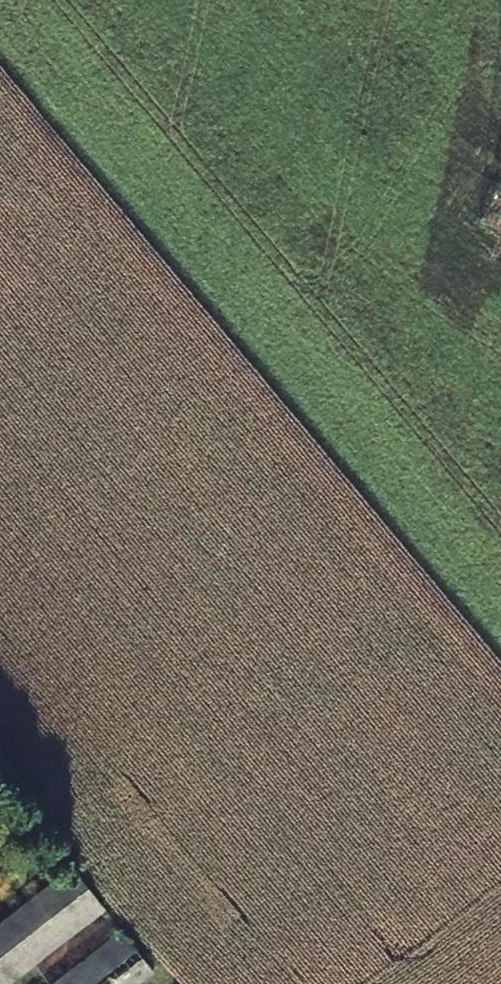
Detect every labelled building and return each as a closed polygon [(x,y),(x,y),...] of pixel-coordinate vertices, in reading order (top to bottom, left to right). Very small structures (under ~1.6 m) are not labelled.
[(103,909),(72,870),(0,926),(0,983),(8,983),(103,909)] [(57,983),(139,983),(153,973),(122,933),(57,983)]
